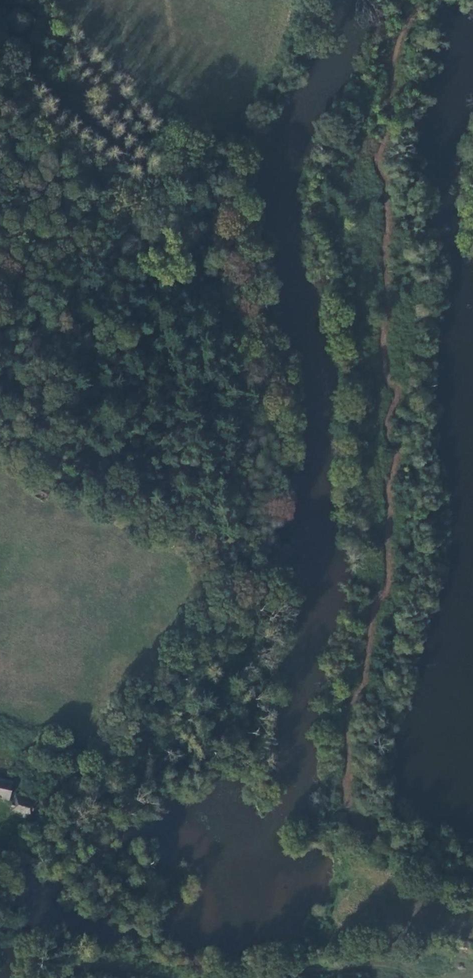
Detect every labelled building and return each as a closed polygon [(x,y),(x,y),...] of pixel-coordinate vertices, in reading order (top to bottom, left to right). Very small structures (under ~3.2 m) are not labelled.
[(6,799),(10,783),(0,781),(0,797),(6,799)] [(47,806),(14,796),(8,814),(41,825),(47,806)]
